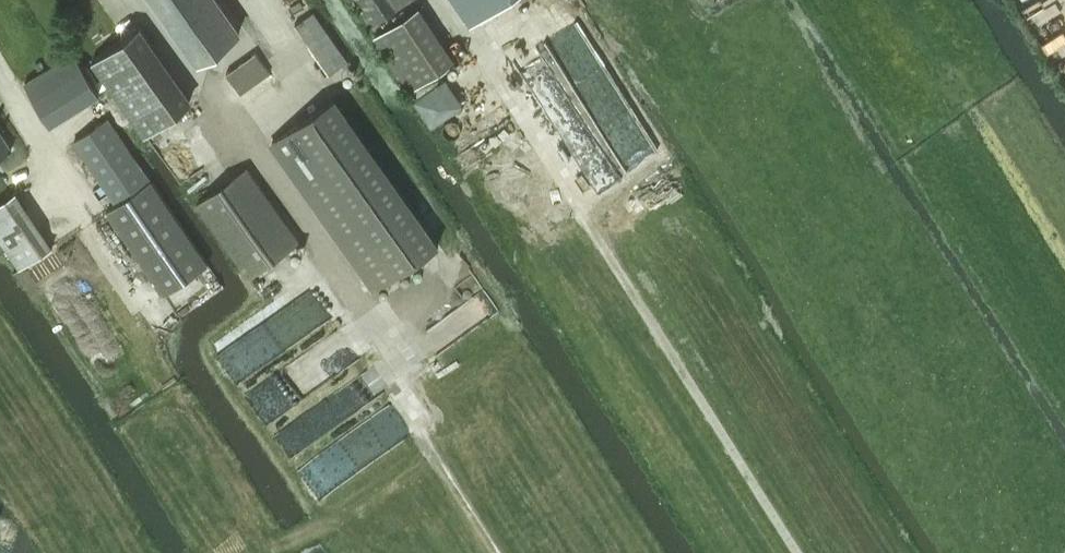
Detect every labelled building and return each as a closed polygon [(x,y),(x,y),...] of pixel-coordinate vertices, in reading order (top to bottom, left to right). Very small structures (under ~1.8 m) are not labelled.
[(241,30),(220,0),(155,0),(198,60),(241,30)] [(373,22),(410,0),(359,0),(373,22)] [(499,27),(540,0),(482,0),(499,27)] [(456,59),(420,5),(375,35),(411,89),(456,59)] [(296,24),(303,33),(331,73),(350,59),(315,10),(296,24)] [(154,41),(142,25),(93,58),(145,133),(190,102),(151,46),(154,41)] [(100,92),(74,51),(26,82),(52,123),(100,92)] [(242,92),(271,72),(256,52),(228,72),(242,92)] [(440,243),(335,96),(268,144),(373,290),(440,243)] [(75,141),(117,203),(153,180),(108,117),(75,141)] [(12,148),(0,129),(0,156),(12,148)] [(250,275),(299,240),(247,167),(198,203),(250,275)] [(108,209),(166,292),(209,264),(153,180),(117,203),(108,209)] [(20,266),(53,244),(16,190),(0,201),(0,236),(20,266)]
